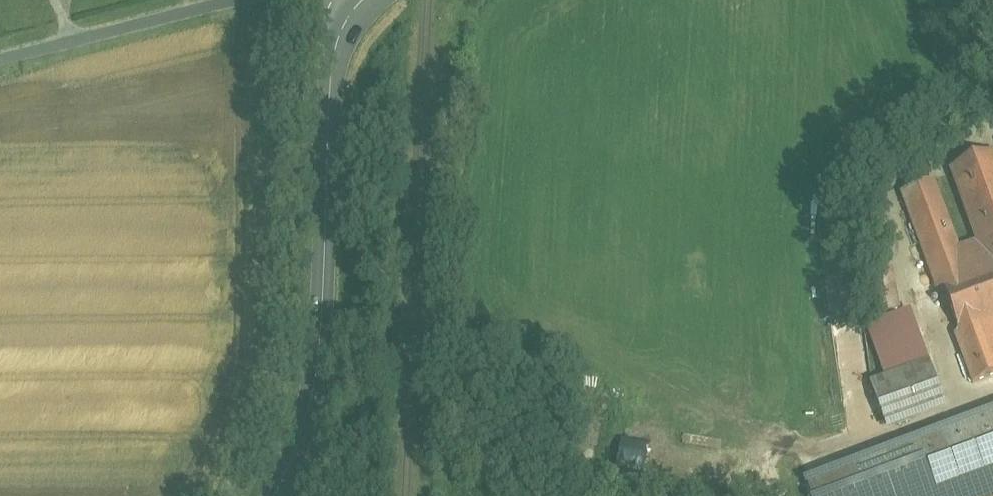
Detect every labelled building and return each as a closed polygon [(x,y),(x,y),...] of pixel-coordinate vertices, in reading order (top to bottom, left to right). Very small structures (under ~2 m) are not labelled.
[(962,250),(936,180),(902,193),(942,301),(949,299),(961,333),(956,335),(974,384),(992,377),(992,157),(954,171),(980,243),(962,250)] [(892,270),(873,273),(881,316),(900,313),(892,270)] [(913,322),(885,332),(897,363),(925,353),(913,322)] [(930,363),(873,384),(885,417),(942,396),(930,363)] [(812,457),(827,495),(854,495),(905,477),(912,495),(942,495),(992,477),(992,389),(812,457)] [(698,478),(702,451),(627,440),(623,468),(698,478)]
